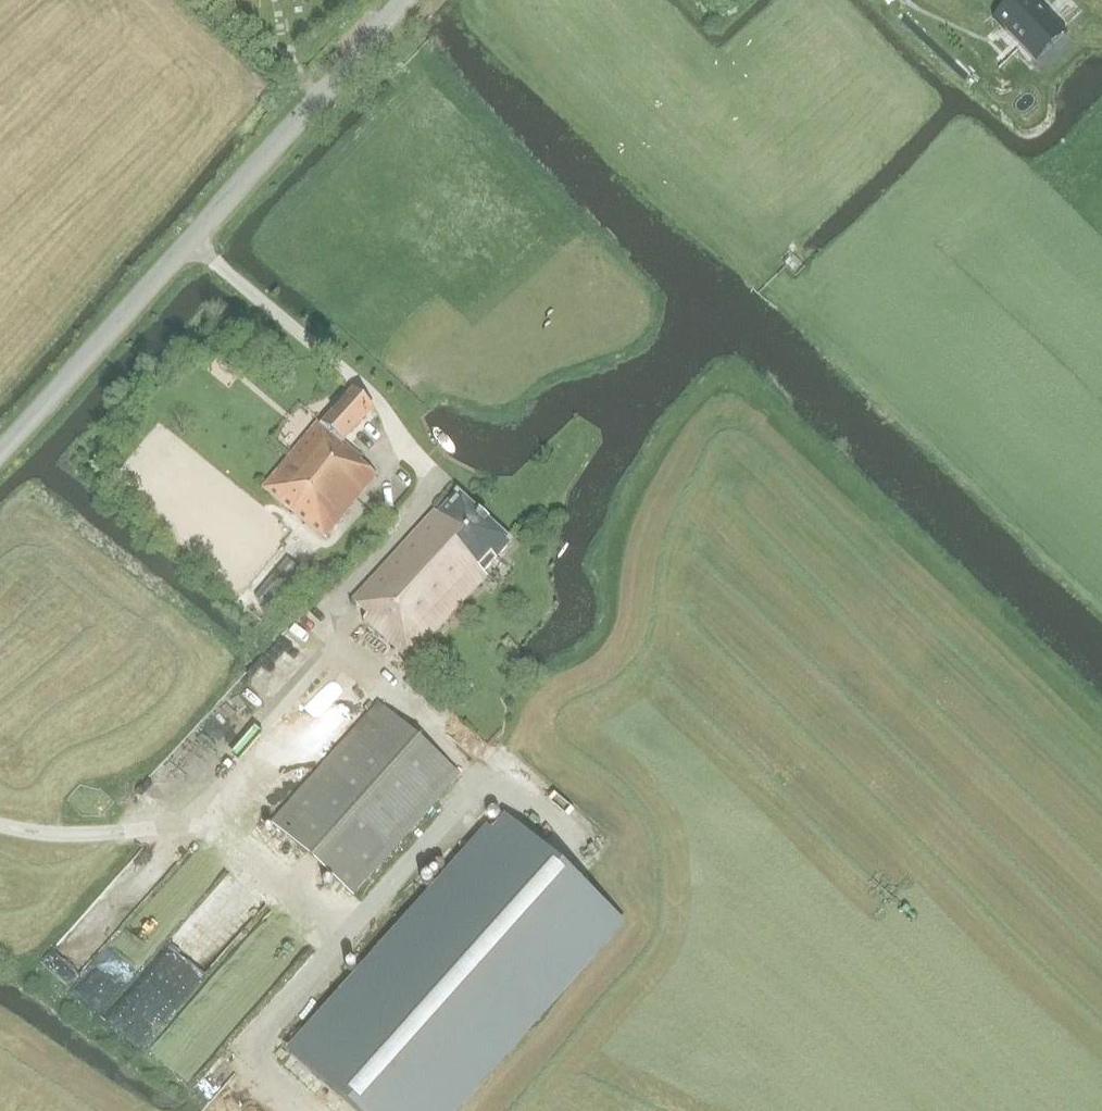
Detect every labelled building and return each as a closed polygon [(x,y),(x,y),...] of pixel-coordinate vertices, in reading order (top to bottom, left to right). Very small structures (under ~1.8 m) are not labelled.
[(993,17),(1033,59),(1063,30),(1066,33),(1067,32),(1036,0),(1013,0),(995,17),(994,16),(993,17)] [(342,441),(373,407),(355,391),(323,425),(318,422),(263,488),(325,539),(377,476),(359,461),(362,458),(342,441)] [(434,511),(352,602),(367,616),(364,620),(410,662),(488,577),(484,573),(511,542),(469,503),(457,492),(447,503),(438,514),(434,511)] [(268,585),(256,598),(270,609),(302,572),(296,567),(286,579),(279,573),(269,586),(268,585)] [(353,894),(459,776),(379,705),(272,824),(353,894)] [(505,816),(291,1056),(352,1110),(444,1110),(621,920),(505,816)] [(591,864),(579,853),(585,847),(577,840),(567,851),(558,842),(549,851),(578,878),(591,864)] [(131,919),(113,944),(77,917),(42,965),(108,1014),(161,941),(131,919)]
